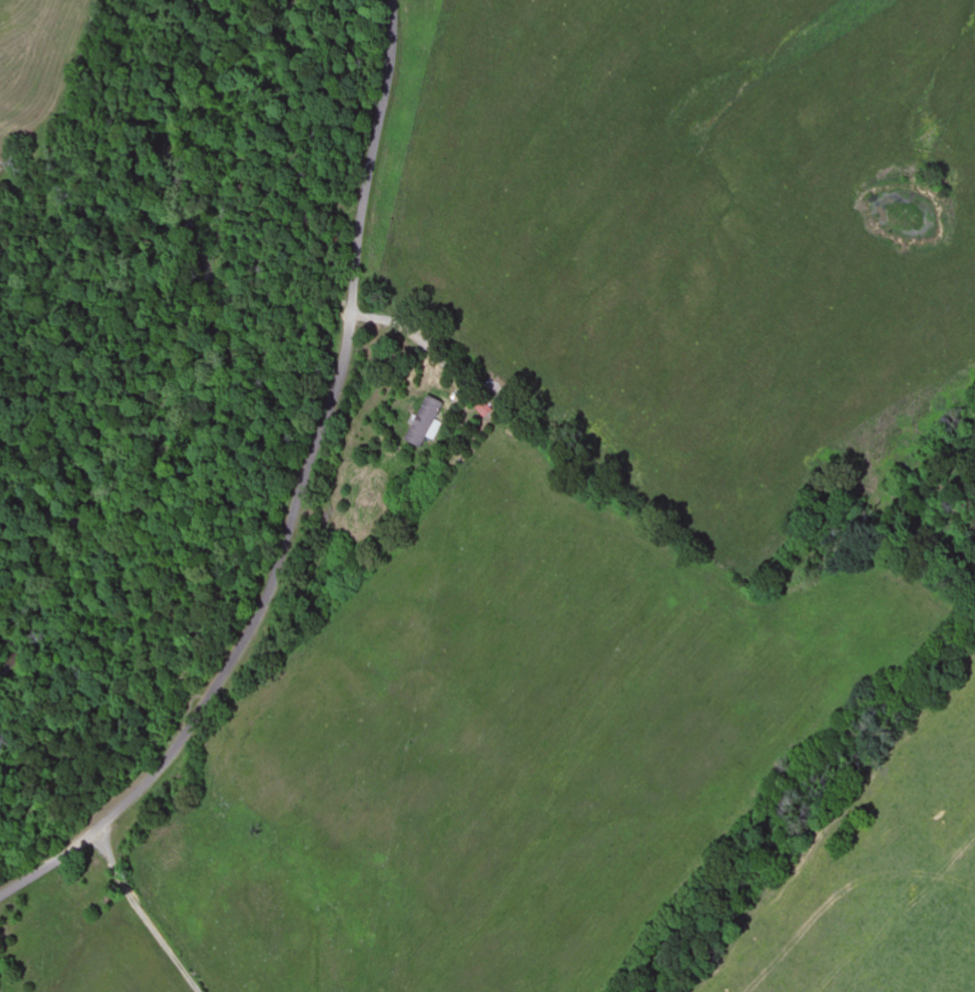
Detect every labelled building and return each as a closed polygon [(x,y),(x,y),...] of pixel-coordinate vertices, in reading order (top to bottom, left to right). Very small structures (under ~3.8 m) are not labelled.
[(421,447),(426,437),(428,438),(443,403),(425,395),(405,440),(421,447)]
